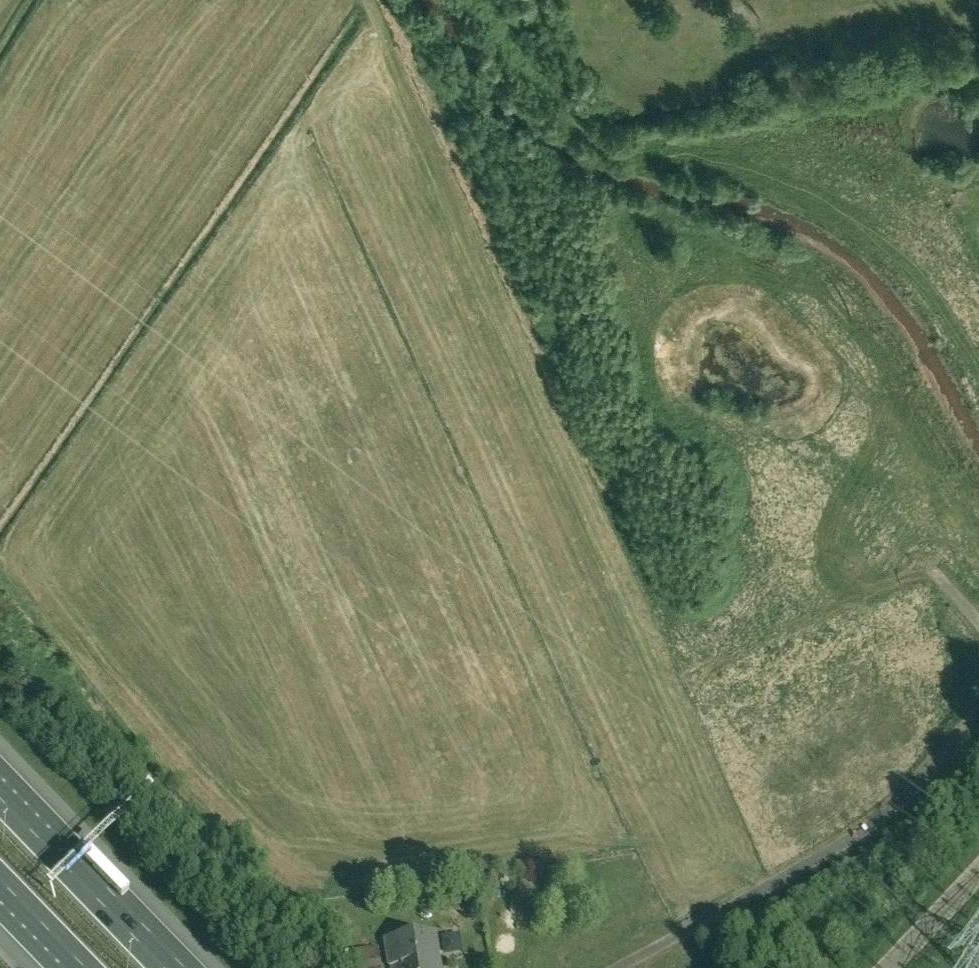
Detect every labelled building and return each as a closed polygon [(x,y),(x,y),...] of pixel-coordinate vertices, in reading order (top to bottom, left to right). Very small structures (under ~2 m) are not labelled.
[(385,940),(389,967),(391,966),(392,967),(441,967),(436,932),(385,940)] [(378,946),(350,950),(352,967),(380,967),(382,967),(378,946)]
